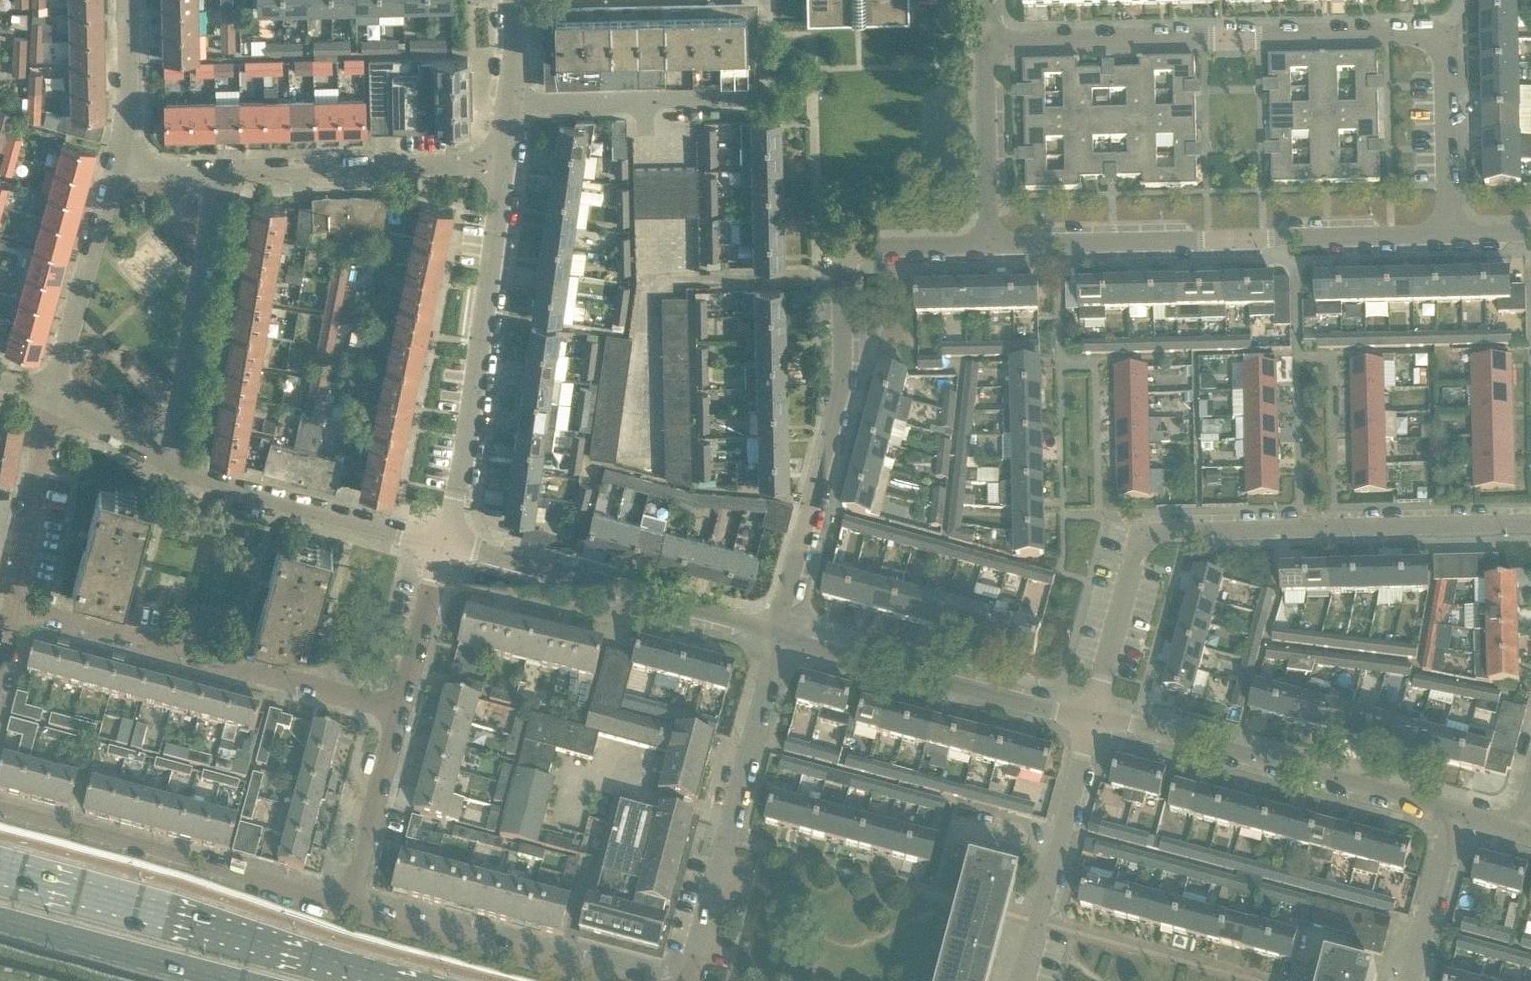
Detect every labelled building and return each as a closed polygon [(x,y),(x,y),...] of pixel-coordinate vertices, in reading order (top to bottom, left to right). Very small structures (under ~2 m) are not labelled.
[(102,0),(68,0),(69,14),(102,13),(102,0)] [(204,0),(162,0),(162,10),(197,9),(197,6),(204,6),(204,0)] [(219,8),(232,8),(231,0),(218,0),(219,8)] [(282,0),(257,0),(258,10),(282,9),(282,0)] [(306,0),(282,0),(282,9),(306,8),(306,0)] [(330,0),(306,0),(306,8),(330,8),(330,0)] [(354,7),(354,20),(379,20),(378,7),(378,0),(354,0),(354,7)] [(806,4),(802,4),(802,19),(806,19),(806,20),(850,19),(850,18),(865,18),(908,17),(912,16),(912,1),(908,1),(908,0),(806,0),(806,4)] [(1025,9),(1049,8),(1048,0),(1024,0),(1025,9)] [(1073,0),(1048,0),(1049,8),(1073,8),(1073,0)] [(1516,0),(1481,0),(1482,19),(1516,18),(1516,0)] [(751,6),(721,7),(723,83),(753,82),(751,6)] [(690,7),(662,8),(664,84),(692,84),(690,7)] [(721,7),(690,7),(692,84),(723,83),(721,7)] [(948,16),(948,7),(935,7),(935,16),(948,16)] [(664,84),(662,8),(635,9),(637,85),(664,84)] [(197,33),(197,9),(162,10),(163,34),(197,33)] [(547,11),(549,87),(610,86),(608,9),(547,11)] [(637,85),(635,9),(608,9),(610,86),(637,85)] [(103,39),(102,13),(69,14),(69,40),(103,39)] [(220,14),(221,33),(232,32),(231,14),(220,14)] [(1517,42),(1516,18),(1482,19),(1482,43),(1517,42)] [(42,22),(32,21),(31,40),(41,41),(42,22)] [(232,51),(232,32),(221,33),(221,51),(232,51)] [(198,58),(197,33),(163,34),(163,58),(198,58)] [(25,38),(13,37),(12,56),(24,56),(25,38)] [(429,50),(429,38),(411,38),(411,51),(429,50)] [(447,38),(429,38),(429,50),(448,50),(447,38)] [(103,64),(103,39),(69,40),(70,65),(103,64)] [(381,52),(380,39),(362,40),(363,52),(381,52)] [(398,39),(380,39),(381,52),(399,52),(398,39)] [(40,59),(41,41),(31,40),(30,58),(40,59)] [(331,53),(330,40),(312,41),(312,54),(331,53)] [(348,40),(330,40),(331,53),(336,53),(349,53),(348,40)] [(284,54),(284,41),(266,42),(266,54),(284,54)] [(302,41),(284,41),(284,54),(303,54),(302,41)] [(1518,66),(1517,42),(1482,43),(1483,67),(1518,66)] [(331,53),(312,54),(313,61),(313,71),(331,71),(330,60),(336,60),(336,53),(331,53)] [(23,75),(24,56),(12,56),(11,75),(23,75)] [(1279,154),(1279,158),(1271,158),(1272,186),(1380,184),(1379,156),(1372,156),(1371,147),(1379,147),(1378,93),(1370,93),(1370,88),(1370,84),(1377,84),(1377,56),(1269,58),(1270,86),(1277,86),(1277,95),(1270,95),(1271,149),(1278,149),(1279,154)] [(468,130),(466,57),(368,59),(369,97),(370,132),(468,130)] [(361,60),(343,60),(343,71),(361,70),(361,60)] [(1081,189),(1081,180),(1107,180),(1107,172),(1116,172),(1116,180),(1142,179),(1142,187),(1141,188),(1141,189),(1197,188),(1196,160),(1189,160),(1189,151),(1196,151),(1196,124),(1195,97),(1188,97),(1187,88),(1195,88),(1194,60),(1138,61),(1138,62),(1140,63),(1140,71),(1114,72),(1114,79),(1105,79),(1104,72),(1078,72),(1078,64),(1080,64),(1080,62),(1023,64),(1024,92),(1031,91),(1031,101),(1024,101),(1025,155),(1033,155),(1033,164),(1025,164),(1026,191),(1082,190),(1083,189),(1081,189)] [(282,61),(263,62),(263,72),(264,86),(272,86),(271,72),(282,72),(282,61)] [(313,61),(293,61),(294,72),(313,71),(313,61)] [(231,62),(212,63),(213,73),(232,73),(231,62)] [(263,72),(263,62),(244,62),(244,73),(263,72)] [(184,74),(184,63),(163,63),(163,74),(184,74)] [(213,73),(212,63),(194,64),(194,74),(213,73)] [(104,90),(103,64),(70,65),(70,91),(104,90)] [(1518,90),(1518,66),(1483,67),(1483,91),(1518,90)] [(29,73),(28,91),(39,92),(40,73),(29,73)] [(289,133),(288,99),(277,99),(276,86),(272,86),(264,86),(264,100),(265,134),(289,133)] [(105,117),(104,90),(70,91),(71,113),(61,116),(47,112),(44,124),(83,135),(88,117),(105,117)] [(1519,115),(1518,90),(1483,91),(1484,115),(1519,115)] [(38,111),(39,92),(28,91),(28,110),(38,111)] [(364,131),(363,97),(338,98),(339,132),(364,131)] [(314,133),(313,98),(288,99),(289,133),(314,133)] [(339,132),(338,98),(313,98),(314,133),(339,132)] [(240,134),(239,100),(215,101),(215,135),(240,134)] [(265,134),(264,100),(239,100),(240,134),(265,134)] [(191,135),(190,101),(164,102),(165,136),(191,135)] [(215,135),(215,101),(190,101),(191,135),(215,135)] [(708,109),(709,118),(718,117),(718,109),(708,109)] [(8,120),(10,112),(0,110),(0,130),(5,131),(8,120)] [(1519,139),(1519,115),(1484,115),(1484,139),(1519,139)] [(627,157),(627,121),(627,119),(612,119),(613,157),(616,157),(627,157)] [(753,119),(753,125),(753,144),(780,143),(779,119),(753,119)] [(590,154),(594,120),(576,121),(575,127),(559,125),(556,149),(582,153),(590,154)] [(703,128),(704,146),(715,146),(715,127),(703,128)] [(9,135),(4,153),(16,156),(21,138),(9,135)] [(1520,163),(1519,139),(1484,139),(1485,164),(1520,163)] [(95,149),(63,140),(55,166),(88,175),(95,149)] [(781,167),(780,143),(753,144),(754,168),(781,167)] [(716,164),(715,146),(704,146),(704,164),(716,164)] [(579,177),(582,153),(556,149),(553,173),(579,177)] [(16,156),(4,153),(0,169),(0,171),(11,174),(16,156)] [(628,175),(627,157),(616,157),(615,174),(628,175)] [(1520,187),(1520,163),(1485,164),(1486,188),(1520,187)] [(81,201),(88,175),(55,166),(48,192),(81,201)] [(659,190),(658,166),(646,167),(646,191),(659,190)] [(671,190),(671,166),(658,166),(659,190),(671,190)] [(684,190),(684,166),(671,166),(671,190),(684,190)] [(696,166),(684,166),(684,190),(697,190),(696,166)] [(646,191),(646,167),(633,167),(633,191),(646,191)] [(781,192),(781,167),(754,168),(754,192),(781,192)] [(576,201),(579,177),(553,173),(549,197),(576,201)] [(715,176),(704,177),(704,194),(716,194),(715,176)] [(627,187),(616,187),(616,206),(627,206),(627,187)] [(659,214),(659,190),(646,191),(646,215),(659,214)] [(672,214),(671,190),(659,190),(659,214),(672,214)] [(684,214),(684,190),(671,190),(672,214),(684,214)] [(697,214),(697,190),(684,190),(684,214),(697,214)] [(646,215),(646,191),(633,191),(633,215),(646,215)] [(74,227),(81,201),(48,192),(41,218),(74,227)] [(782,216),(781,192),(754,192),(755,217),(782,216)] [(716,212),(716,194),(704,194),(704,212),(716,212)] [(387,228),(386,207),(386,195),(385,196),(385,199),(378,199),(379,228),(387,228)] [(572,225),(576,201),(549,197),(546,221),(572,225)] [(349,229),(349,200),(312,201),(312,198),(311,198),(311,207),(298,208),(295,240),(307,241),(308,232),(312,230),(332,229),(340,229),(337,244),(346,246),(349,229)] [(357,248),(362,228),(379,228),(378,199),(349,200),(349,229),(346,246),(353,247),(357,248)] [(443,243),(450,210),(420,203),(413,237),(443,243)] [(273,272),(283,209),(254,204),(251,221),(248,220),(245,241),(248,242),(244,267),(273,272)] [(627,224),(627,206),(616,206),(616,224),(627,224)] [(755,217),(740,217),(741,241),(756,241),(782,240),(782,216),(755,217)] [(41,218),(35,241),(33,245),(26,272),(59,281),(66,254),(74,227),(41,218)] [(569,249),(572,225),(546,221),(542,245),(569,249)] [(717,224),(704,224),(705,243),(717,242),(717,224)] [(340,229),(332,229),(331,243),(337,244),(340,229)] [(429,307),(434,283),(437,283),(441,262),(439,262),(443,243),(413,237),(400,300),(429,307)] [(627,237),(616,237),(617,254),(628,253),(627,237)] [(783,264),(782,240),(756,241),(756,265),(783,264)] [(717,261),(717,242),(705,243),(705,261),(717,261)] [(350,262),(353,247),(346,246),(337,244),(334,259),(350,262)] [(566,272),(569,249),(542,245),(539,269),(566,272)] [(628,273),(628,253),(617,254),(617,270),(617,273),(628,273)] [(347,278),(350,262),(334,259),(331,275),(347,278)] [(233,331),(262,336),(273,272),(244,267),(240,290),(237,289),(233,311),(236,312),(233,331)] [(562,296),(566,272),(539,269),(535,293),(562,296)] [(52,305),(59,281),(26,272),(19,296),(52,305)] [(285,272),(284,280),(301,282),(302,275),(285,272)] [(344,293),(347,278),(331,275),(328,290),(344,293)] [(1486,304),(1485,276),(1461,277),(1462,304),(1486,304)] [(1509,276),(1485,276),(1486,304),(1498,303),(1498,316),(1526,315),(1525,290),(1510,290),(1509,276)] [(1438,305),(1437,277),(1413,278),(1413,305),(1438,305)] [(1462,304),(1461,277),(1437,277),(1438,305),(1462,304)] [(1389,306),(1389,278),(1365,279),(1365,306),(1389,306)] [(1413,305),(1413,278),(1389,278),(1389,306),(1413,305)] [(1341,308),(1340,279),(1316,280),(1317,319),(1343,319),(1342,308),(1341,308)] [(1365,306),(1365,279),(1340,279),(1341,308),(1342,308),(1342,307),(1365,306)] [(1224,282),(1225,309),(1250,309),(1249,281),(1224,282)] [(1291,329),(1290,297),(1274,297),(1274,281),(1249,281),(1250,309),(1250,323),(1274,322),(1274,329),(1291,329)] [(1225,309),(1224,282),(1201,283),(1202,324),(1225,323),(1225,309)] [(1178,324),(1177,283),(1153,284),(1153,311),(1165,310),(1166,324),(1178,324)] [(1202,324),(1201,283),(1177,283),(1178,324),(1202,324)] [(1129,311),(1128,284),(1104,285),(1105,312),(1129,311)] [(1153,311),(1153,284),(1128,284),(1129,311),(1153,311)] [(617,285),(614,304),(625,305),(628,287),(617,285)] [(1104,285),(1080,285),(1081,326),(1105,326),(1105,312),(1104,285)] [(1037,286),(1013,287),(1014,314),(1038,313),(1037,286)] [(990,314),(989,287),(965,288),(966,315),(990,314)] [(1014,314),(1013,287),(989,287),(990,314),(1014,314)] [(942,315),(941,288),(917,289),(917,316),(942,315)] [(966,315),(965,288),(941,288),(942,315),(965,315),(966,315)] [(744,314),(756,313),(784,313),(783,289),(744,289),(744,314)] [(341,308),(344,293),(328,290),(326,305),(341,308)] [(559,320),(562,296),(535,293),(532,317),(559,320)] [(45,331),(52,305),(19,296),(12,322),(45,331)] [(687,309),(687,297),(662,298),(662,310),(687,309)] [(695,298),(695,316),(706,316),(706,298),(695,298)] [(416,369),(417,361),(419,351),(422,352),(426,331),(424,330),(429,307),(400,300),(387,363),(416,369)] [(623,324),(625,305),(614,304),(612,322),(623,324)] [(339,323),(341,308),(326,305),(323,320),(339,323)] [(688,321),(687,309),(662,310),(662,322),(688,321)] [(784,337),(784,313),(756,313),(757,337),(784,337)] [(706,335),(706,316),(695,316),(695,335),(706,335)] [(336,338),(339,323),(323,320),(320,335),(336,338)] [(688,333),(688,321),(662,322),(663,334),(688,333)] [(45,331),(12,322),(7,340),(0,338),(0,347),(38,357),(45,331)] [(554,354),(558,328),(531,325),(528,350),(554,354)] [(226,368),(222,394),(251,399),(262,336),(233,331),(230,347),(227,347),(224,368),(226,368)] [(688,345),(688,333),(663,334),(663,346),(688,345)] [(333,353),(336,338),(320,335),(317,351),(333,353)] [(629,351),(631,339),(605,335),(604,347),(629,351)] [(1487,346),(1486,335),(1462,336),(1463,347),(1487,346)] [(1510,335),(1489,335),(1486,335),(1487,346),(1510,346),(1510,335)] [(1438,347),(1438,336),(1414,337),(1414,347),(1438,347)] [(1463,347),(1462,336),(1438,336),(1438,347),(1463,347)] [(785,361),(784,337),(757,337),(757,362),(785,361)] [(1366,348),(1366,337),(1341,338),(1341,349),(1366,348)] [(1390,348),(1390,337),(1366,337),(1366,348),(1390,348)] [(1414,347),(1414,337),(1390,337),(1390,348),(1414,347)] [(1341,349),(1341,338),(1317,338),(1317,349),(1341,349)] [(594,359),(596,341),(586,340),(583,358),(594,359)] [(1226,352),(1226,341),(1202,342),(1202,353),(1226,352)] [(1251,352),(1251,341),(1226,341),(1226,352),(1251,352)] [(1178,353),(1178,342),(1154,343),(1154,354),(1178,353)] [(1202,353),(1202,342),(1178,342),(1178,353),(1202,353)] [(1130,354),(1130,343),(1106,344),(1106,355),(1130,354)] [(1154,354),(1154,343),(1130,343),(1130,354),(1154,354)] [(1106,355),(1106,344),(1081,344),(1081,355),(1106,355)] [(688,357),(688,345),(663,346),(663,358),(688,357)] [(990,357),(990,345),(966,346),(966,357),(990,357)] [(1015,356),(1014,345),(990,345),(990,357),(1015,356)] [(1039,356),(1039,345),(1014,345),(1015,356),(1039,356)] [(966,357),(966,346),(941,346),(941,358),(942,358),(942,357),(966,357)] [(628,363),(629,351),(604,347),(602,360),(628,363)] [(705,347),(695,347),(695,366),(706,365),(705,347)] [(551,376),(554,354),(528,350),(525,374),(561,379),(561,377),(551,376)] [(330,369),(333,353),(317,351),(315,366),(330,369)] [(689,369),(688,357),(663,358),(663,370),(689,369)] [(592,377),(594,359),(583,358),(581,375),(592,377)] [(942,370),(942,358),(941,358),(918,359),(918,370),(942,370)] [(626,375),(628,363),(602,360),(600,372),(626,375)] [(1511,360),(1490,361),(1472,361),(1473,387),(1512,386),(1511,360)] [(785,385),(785,361),(757,362),(757,386),(785,385)] [(412,387),(416,369),(387,363),(380,395),(372,393),(370,403),(374,403),(378,404),(374,426),(403,432),(408,409),(410,409),(414,387),(412,387)] [(1039,364),(1015,365),(1013,365),(1014,389),(1040,388),(1039,364)] [(706,384),(706,365),(695,366),(696,384),(706,384)] [(1384,391),(1384,365),(1348,366),(1349,391),(1384,391)] [(328,384),(330,369),(315,366),(312,381),(328,384)] [(967,366),(965,388),(977,390),(979,368),(967,366)] [(1276,367),(1234,368),(1234,394),(1246,393),(1276,393),(1276,367)] [(689,381),(689,369),(663,370),(663,382),(689,381)] [(1193,369),(1185,369),(1184,379),(1193,379),(1193,369)] [(1147,370),(1139,370),(1116,370),(1116,396),(1148,395),(1147,370)] [(902,402),(908,378),(882,371),(876,394),(902,402)] [(624,388),(626,375),(600,372),(599,383),(598,384),(624,388)] [(557,403),(561,379),(525,374),(521,398),(557,403)] [(1210,377),(1201,377),(1202,393),(1217,392),(1217,384),(1210,377)] [(325,399),(328,384),(312,381),(309,396),(325,399)] [(689,393),(689,381),(663,382),(664,394),(689,393)] [(597,396),(598,384),(599,383),(590,382),(589,389),(579,387),(577,405),(595,408),(597,396)] [(622,400),(624,388),(598,384),(597,396),(622,400)] [(786,409),(785,385),(757,386),(758,410),(786,409)] [(1512,412),(1512,386),(1473,387),(1473,413),(1512,412)] [(974,414),(977,390),(965,388),(962,412),(974,414)] [(1040,412),(1040,388),(1014,389),(1014,413),(1040,412)] [(1385,417),(1384,391),(1349,391),(1349,417),(1385,417)] [(689,405),(689,393),(664,394),(664,406),(689,405)] [(1277,419),(1276,393),(1246,393),(1246,419),(1277,419)] [(222,394),(218,417),(215,417),(212,438),(214,439),(211,457),(241,462),(251,399),(222,394)] [(896,425),(902,402),(876,394),(869,418),(896,425)] [(706,395),(696,395),(696,413),(707,413),(706,395)] [(955,414),(957,397),(944,395),(943,412),(955,414)] [(1148,421),(1148,395),(1116,396),(1117,422),(1148,421)] [(1193,395),(1185,395),(1185,404),(1193,404),(1193,395)] [(322,414),(325,399),(309,396),(306,411),(314,413),(322,414)] [(621,412),(622,400),(597,396),(595,408),(621,412)] [(554,427),(557,403),(521,398),(518,422),(554,427)] [(1215,420),(1214,404),(1200,404),(1200,420),(1215,420)] [(593,420),(595,408),(577,405),(574,423),(578,424),(578,428),(592,430),(593,420)] [(689,417),(689,405),(664,406),(664,418),(689,417)] [(619,424),(621,412),(595,408),(593,420),(619,424)] [(786,433),(786,409),(758,410),(758,434),(786,433)] [(310,432),(314,413),(306,411),(303,411),(299,430),(310,432)] [(943,412),(940,431),(953,432),(955,414),(943,412)] [(971,438),(974,414),(962,412),(959,437),(971,438)] [(1041,437),(1040,412),(1014,413),(1003,413),(1004,437),(1041,437)] [(1513,438),(1512,412),(1473,413),(1474,439),(1513,438)] [(325,415),(322,414),(314,413),(310,432),(322,434),(325,415)] [(707,431),(707,413),(696,413),(697,432),(707,431)] [(1397,441),(1396,414),(1387,414),(1388,441),(1397,441)] [(23,419),(0,415),(0,447),(18,450),(23,419)] [(690,429),(689,417),(664,418),(664,430),(690,429)] [(1349,443),(1385,442),(1385,417),(1349,417),(1349,443)] [(896,425),(869,418),(863,441),(890,448),(896,425)] [(275,421),(263,419),(261,429),(273,432),(275,421)] [(1277,444),(1277,419),(1246,419),(1246,421),(1246,442),(1246,445),(1277,444)] [(617,436),(619,424),(593,420),(592,430),(591,433),(617,436)] [(1149,447),(1148,421),(1117,422),(1117,447),(1149,447)] [(551,449),(554,427),(518,422),(515,446),(541,450),(541,447),(551,449)] [(1220,423),(1203,423),(1203,437),(1219,437),(1220,437),(1220,423)] [(374,426),(360,490),(389,496),(393,477),(395,478),(400,457),(398,456),(403,432),(374,426)] [(690,441),(690,429),(664,430),(665,442),(690,441)] [(307,451),(310,432),(299,430),(296,448),(307,451)] [(318,454),(322,434),(310,432),(307,451),(318,454)] [(615,448),(617,436),(591,433),(590,445),(615,448)] [(787,457),(786,433),(758,434),(758,458),(787,457)] [(583,436),(572,435),(570,453),(580,455),(583,436)] [(968,462),(971,438),(959,437),(956,461),(968,462)] [(1004,437),(1003,437),(1003,462),(1015,461),(1041,461),(1041,437),(1004,437)] [(1219,437),(1203,437),(1202,437),(1202,445),(1219,445),(1219,437)] [(1514,464),(1513,438),(1474,439),(1474,465),(1514,464)] [(690,453),(690,441),(665,442),(665,454),(690,453)] [(883,471),(890,448),(863,441),(857,464),(883,471)] [(300,478),(307,451),(296,448),(271,442),(262,472),(263,472),(264,469),(300,478)] [(1385,468),(1385,442),(1349,443),(1350,469),(1385,468)] [(707,443),(697,444),(697,462),(707,462),(707,443)] [(939,443),(937,461),(949,462),(951,444),(939,443)] [(1278,470),(1277,444),(1246,445),(1247,460),(1247,471),(1278,470)] [(614,461),(615,448),(590,445),(588,457),(614,461)] [(1214,445),(1203,445),(1203,454),(1214,454),(1214,445)] [(538,473),(541,450),(515,446),(511,470),(538,473)] [(18,450),(0,447),(0,475),(13,477),(18,450)] [(1149,473),(1149,447),(1117,447),(1118,473),(1149,473)] [(335,491),(343,461),(318,454),(307,451),(300,478),(335,488),(334,491),(335,491)] [(577,473),(580,455),(570,453),(567,471),(577,473)] [(690,465),(690,453),(665,454),(665,466),(690,465)] [(787,481),(787,457),(758,458),(758,471),(747,471),(748,482),(787,481)] [(947,481),(949,462),(937,461),(935,480),(947,481)] [(966,485),(968,462),(956,461),(954,483),(966,485)] [(1042,485),(1041,461),(1015,461),(1016,486),(1042,485)] [(708,480),(707,462),(697,462),(698,480),(708,480)] [(857,464),(851,487),(877,494),(883,471),(857,464)] [(1514,490),(1514,464),(1474,465),(1475,490),(1514,490)] [(691,483),(690,465),(665,466),(665,476),(691,483)] [(625,485),(628,473),(604,467),(601,479),(625,485)] [(1386,494),(1385,468),(1350,469),(1350,494),(1386,494)] [(534,497),(538,473),(511,470),(508,493),(534,497)] [(1278,496),(1278,470),(1247,471),(1247,496),(1278,496)] [(1166,493),(1165,472),(1151,473),(1152,494),(1166,493)] [(1221,486),(1221,472),(1207,472),(1207,486),(1221,486)] [(647,491),(650,479),(628,473),(625,485),(647,491)] [(1150,498),(1149,473),(1118,473),(1118,499),(1150,498)] [(672,498),(675,486),(650,479),(647,491),(672,498)] [(586,505),(591,487),(578,483),(574,499),(577,500),(576,503),(586,505)] [(964,508),(966,485),(954,483),(951,507),(964,508)] [(1042,509),(1042,485),(1016,486),(1001,486),(1001,510),(1016,510),(1042,509)] [(694,504),(697,492),(675,486),(672,498),(679,500),(694,504)] [(844,510),(871,518),(877,494),(851,487),(844,510)] [(139,548),(151,504),(100,490),(88,534),(80,532),(77,544),(85,546),(73,590),(124,604),(136,560),(144,562),(147,550),(139,548)] [(0,491),(0,517),(5,518),(9,493),(0,491)] [(934,491),(932,509),(944,510),(946,493),(934,491)] [(720,506),(721,494),(697,492),(694,504),(709,505),(720,506)] [(531,520),(534,497),(508,493),(505,517),(531,520)] [(744,508),(745,495),(721,494),(720,506),(744,508)] [(766,509),(769,498),(765,496),(745,495),(744,508),(766,510),(766,509)] [(790,516),(793,504),(769,498),(766,509),(790,516)] [(582,522),(586,505),(576,503),(572,519),(582,522)] [(963,522),(964,508),(951,507),(948,530),(962,532),(963,522)] [(790,516),(766,509),(766,510),(763,521),(787,528),(790,516)] [(943,528),(944,510),(932,509),(930,527),(943,528)] [(1043,534),(1042,509),(1016,510),(1017,534),(1043,534)] [(610,543),(617,517),(593,511),(593,512),(586,537),(610,543)] [(633,550),(640,524),(617,517),(610,543),(633,550)] [(866,536),(869,525),(845,519),(843,530),(866,536)] [(526,522),(522,536),(551,543),(555,529),(526,522)] [(656,556),(663,530),(640,524),(633,550),(656,556)] [(889,543),(892,531),(869,525),(866,536),(889,543)] [(679,562),(687,536),(663,530),(656,556),(679,562)] [(973,533),(962,532),(948,530),(947,541),(972,547),(973,533)] [(912,549),(915,538),(892,531),(889,543),(912,549)] [(1043,558),(1043,534),(1017,534),(1007,534),(1005,536),(1005,539),(1007,540),(1007,550),(1017,552),(1017,558),(1043,558)] [(703,568),(710,542),(687,536),(679,562),(703,568)] [(935,555),(938,544),(915,538),(912,549),(935,555)] [(320,596),(332,552),(281,539),(270,582),(261,580),(258,592),(266,594),(254,638),(305,652),(317,608),(325,610),(328,598),(320,596)] [(726,575),(733,549),(710,542),(703,568),(726,575)] [(958,562),(961,550),(938,544),(935,555),(958,562)] [(749,581),(757,555),(733,549),(726,575),(749,581)] [(982,568),(985,556),(961,550),(958,562),(982,568)] [(1004,574),(1008,563),(985,556),(982,568),(1004,574)] [(1461,584),(1460,559),(1448,560),(1448,584),(1457,584),(1461,584)] [(1474,583),(1472,559),(1460,559),(1461,584),(1474,583)] [(1486,583),(1485,559),(1472,559),(1474,583),(1486,583)] [(1485,559),(1486,583),(1498,583),(1497,559),(1485,559)] [(1448,584),(1448,560),(1436,560),(1436,574),(1436,584),(1448,584)] [(1028,581),(1031,569),(1008,563),(1004,574),(1028,581)] [(1403,566),(1379,567),(1380,592),(1404,592),(1403,566)] [(1428,591),(1427,566),(1403,566),(1404,592),(1428,591)] [(1355,567),(1331,568),(1331,594),(1355,593),(1355,567)] [(1379,567),(1355,567),(1355,593),(1380,592),(1379,567)] [(1307,568),(1283,569),(1283,595),(1308,594),(1307,568)] [(1331,568),(1307,568),(1308,594),(1331,594),(1331,568)] [(1051,587),(1054,575),(1031,569),(1028,581),(1051,587)] [(878,585),(871,612),(894,618),(904,582),(905,576),(882,570),(878,585)] [(847,606),(855,579),(831,573),(824,600),(847,606)] [(1197,573),(1191,596),(1216,603),(1222,580),(1197,573)] [(871,612),(878,585),(855,579),(847,606),(871,612)] [(917,624),(924,598),(927,588),(904,582),(894,618),(917,624)] [(1516,582),(1498,583),(1486,583),(1487,609),(1517,608),(1516,582)] [(1444,607),(1448,584),(1436,584),(1436,585),(1438,585),(1434,605),(1444,607)] [(979,586),(976,597),(1021,609),(1024,598),(979,586)] [(1268,618),(1274,594),(1264,591),(1257,615),(1268,618)] [(1210,627),(1216,603),(1191,596),(1185,620),(1210,627)] [(940,631),(947,604),(924,598),(917,624),(940,631)] [(986,643),(993,617),(996,604),(974,598),(970,610),(963,637),(986,643)] [(963,637),(970,610),(947,604),(940,631),(963,637)] [(1010,649),(1017,623),(1021,610),(1008,607),(996,604),(993,617),(986,643),(1010,649)] [(1439,630),(1444,607),(1434,605),(1430,628),(1439,630)] [(1518,633),(1517,608),(1487,609),(1474,609),(1474,632),(1487,634),(1518,633)] [(467,613),(459,645),(473,648),(472,653),(483,655),(483,654),(502,658),(502,660),(512,662),(513,658),(526,661),(534,629),(517,625),(500,621),(483,617),(467,613)] [(1262,641),(1268,618),(1257,615),(1251,638),(1262,641)] [(1204,650),(1210,627),(1185,620),(1178,643),(1204,650)] [(1033,655),(1040,629),(1017,623),(1010,649),(1033,655)] [(1443,653),(1435,652),(1439,630),(1430,628),(1424,657),(1443,660),(1444,657),(1442,657),(1443,653)] [(534,629),(526,661),(540,664),(539,668),(549,671),(549,669),(569,674),(569,675),(578,677),(579,673),(594,677),(601,645),(585,641),(568,637),(551,633),(534,629)] [(1296,645),(1297,633),(1274,630),(1272,642),(1296,645)] [(1518,658),(1518,633),(1487,634),(1474,632),(1474,660),(1488,659),(1518,658)] [(1320,648),(1321,636),(1297,633),(1296,645),(1320,648)] [(1320,648),(1344,650),(1345,639),(1321,636),(1320,648)] [(1255,664),(1262,641),(1251,638),(1244,662),(1255,664)] [(1344,650),(1368,653),(1369,642),(1345,639),(1344,650)] [(1368,653),(1391,656),(1393,645),(1369,642),(1368,653)] [(1198,674),(1204,650),(1178,643),(1172,667),(1198,674)] [(655,677),(662,651),(638,645),(633,663),(631,671),(655,677)] [(1391,656),(1416,659),(1417,648),(1393,645),(1391,656)] [(1289,663),(1290,652),(1267,649),(1266,660),(1289,663)] [(56,683),(63,658),(35,651),(28,676),(56,683)] [(678,683),(685,658),(662,651),(655,677),(678,683)] [(1289,663),(1287,673),(1311,676),(1314,666),(1315,655),(1290,652),(1289,663)] [(624,697),(631,671),(633,663),(607,655),(593,704),(592,709),(619,716),(621,710),(624,697)] [(1337,669),(1339,658),(1315,655),(1314,666),(1337,669)] [(1441,675),(1443,660),(1424,657),(1421,672),(1441,675)] [(84,691),(90,665),(63,658),(56,683),(84,691)] [(702,690),(709,664),(685,658),(678,683),(702,690)] [(1362,672),(1363,661),(1339,658),(1337,669),(1362,672)] [(1519,684),(1518,658),(1488,659),(1474,660),(1475,683),(1478,683),(1486,684),(1490,685),(1519,684)] [(1386,675),(1387,664),(1363,661),(1362,672),(1386,675)] [(1249,688),(1255,664),(1244,662),(1238,685),(1249,688)] [(732,670),(709,664),(702,690),(725,696),(732,670)] [(1411,667),(1387,664),(1386,675),(1410,678),(1411,667)] [(111,698),(117,673),(90,665),(84,691),(111,698)] [(447,690),(480,699),(483,687),(460,681),(463,670),(453,667),(447,690)] [(1191,697),(1197,678),(1198,674),(1172,667),(1166,690),(1191,697)] [(178,689),(146,680),(117,673),(111,698),(139,705),(171,714),(178,689)] [(1414,677),(1412,688),(1433,692),(1435,682),(1414,677)] [(819,712),(826,687),(803,680),(796,706),(818,712),(819,712)] [(1433,692),(1453,696),(1455,686),(1435,682),(1433,692)] [(1242,711),(1249,688),(1238,685),(1231,708),(1242,711)] [(1476,701),(1478,691),(1455,686),(1453,696),(1476,701)] [(845,711),(850,693),(826,687),(819,712),(818,712),(816,722),(846,731),(851,712),(845,711)] [(1274,719),(1281,693),(1258,687),(1251,713),(1274,719)] [(1308,687),(1304,699),(1297,726),(1320,732),(1328,705),(1331,693),(1308,687)] [(198,721),(205,696),(178,689),(171,714),(198,721)] [(513,708),(515,698),(491,691),(488,701),(513,708)] [(1499,695),(1484,692),(1478,691),(1476,701),(1497,706),(1499,695)] [(1297,726),(1304,699),(1281,693),(1274,719),(1297,726)] [(1344,738),(1351,711),(1355,696),(1344,693),(1344,694),(1340,709),(1332,706),(1328,705),(1320,732),(1344,738)] [(28,697),(19,695),(16,707),(25,709),(28,697)] [(488,706),(446,695),(439,718),(472,727),(481,730),(488,706)] [(198,721),(226,728),(233,703),(205,696),(198,721)] [(643,716),(647,703),(624,697),(621,710),(643,716)] [(539,704),(515,698),(513,708),(537,714),(539,704)] [(570,722),(581,725),(588,702),(576,699),(570,722)] [(1374,717),(1367,744),(1390,750),(1400,712),(1401,708),(1378,702),(1374,717)] [(222,744),(232,746),(236,731),(254,735),(260,710),(233,703),(226,728),(222,744)] [(668,723),(671,713),(671,710),(647,703),(643,716),(668,723)] [(862,704),(859,714),(851,712),(846,731),(843,742),(851,744),(854,730),(878,736),(885,710),(862,704)] [(1525,712),(1503,706),(1499,718),(1522,724),(1525,712)] [(13,717),(28,721),(31,711),(25,709),(16,707),(13,717)] [(696,805),(706,769),(713,742),(619,716),(592,709),(586,733),(568,728),(532,718),(499,838),(536,848),(554,782),(547,780),(555,751),(592,761),(598,737),(669,756),(658,795),(696,805)] [(692,730),(696,716),(671,710),(671,713),(668,723),(692,730)] [(901,742),(908,716),(885,710),(878,736),(901,742)] [(39,724),(42,713),(31,711),(28,721),(39,724)] [(271,711),(266,732),(277,736),(279,729),(290,732),(293,721),(282,718),(283,714),(271,711)] [(1367,744),(1374,717),(1351,711),(1344,738),(1367,744)] [(1413,756),(1420,730),(1423,718),(1400,712),(1390,750),(1413,756)] [(718,722),(696,716),(692,730),(715,736),(718,722)] [(925,748),(932,722),(908,716),(901,742),(925,748)] [(58,731),(61,720),(50,717),(47,728),(58,731)] [(465,751),(472,727),(439,718),(433,742),(465,751)] [(1519,736),(1522,724),(1499,718),(1496,730),(1519,736)] [(70,734),(72,723),(61,720),(58,731),(70,734)] [(514,720),(510,737),(519,740),(524,723),(514,720)] [(128,737),(131,725),(121,722),(118,734),(128,737)] [(946,763),(948,754),(955,729),(932,722),(925,748),(923,756),(946,763)] [(30,766),(26,765),(36,729),(12,723),(8,736),(23,740),(17,764),(5,761),(0,781),(0,793),(21,799),(30,766)] [(81,737),(84,726),(72,723),(70,734),(81,737)] [(1460,769),(1471,730),(1447,724),(1444,736),(1437,763),(1460,769)] [(84,726),(81,737),(92,740),(95,729),(84,726)] [(129,750),(140,752),(146,729),(135,726),(129,750)] [(307,755),(332,762),(340,734),(314,727),(311,742),(307,755)] [(978,735),(955,729),(948,754),(971,761),(978,735)] [(1420,730),(1413,756),(1437,763),(1444,736),(1420,730)] [(1509,772),(1513,759),(1490,753),(1493,741),(1494,737),(1471,730),(1460,769),(1484,775),(1485,772),(1504,778),(1506,771),(1509,772)] [(1516,747),(1519,736),(1496,730),(1494,737),(1493,741),(1516,747)] [(61,746),(63,737),(42,731),(40,740),(61,746)] [(263,742),(274,746),(277,736),(266,732),(263,742)] [(118,734),(115,746),(125,748),(128,737),(118,734)] [(995,767),(1002,741),(978,735),(971,761),(995,767)] [(78,750),(80,742),(63,737),(61,746),(78,750)] [(514,759),(519,740),(510,737),(504,757),(514,759)] [(1018,773),(1025,747),(1002,741),(995,767),(1007,770),(1004,780),(1015,783),(1018,773)] [(1513,759),(1516,747),(1493,741),(1490,753),(1513,759)] [(274,746),(263,742),(260,754),(271,757),(274,746)] [(459,775),(465,751),(433,742),(426,766),(459,775)] [(806,759),(809,748),(786,742),(783,753),(806,759)] [(173,761),(176,750),(165,747),(162,758),(173,761)] [(1048,754),(1025,747),(1018,773),(1042,779),(1048,754)] [(840,757),(833,755),(809,748),(806,759),(830,766),(837,768),(840,757)] [(125,763),(128,754),(108,749),(105,758),(125,763)] [(185,764),(187,753),(176,750),(173,761),(185,764)] [(210,759),(187,753),(185,764),(207,770),(210,759)] [(246,780),(252,757),(238,753),(232,776),(246,780)] [(144,758),(128,754),(125,763),(141,767),(144,758)] [(271,757),(260,754),(257,765),(268,768),(271,757)] [(325,789),(332,762),(307,755),(300,782),(325,789)] [(867,775),(869,765),(846,759),(843,769),(867,775)] [(173,776),(175,767),(155,761),(152,770),(173,776)] [(802,778),(805,767),(781,761),(779,771),(802,778)] [(1132,807),(1142,771),(1118,764),(1111,790),(1125,794),(1122,804),(1132,807)] [(890,782),(893,771),(869,765),(867,775),(890,782)] [(45,805),(54,772),(30,766),(21,799),(45,805)] [(452,799),(459,775),(426,766),(420,790),(452,799)] [(191,771),(175,767),(173,776),(189,780),(191,771)] [(512,769),(502,767),(497,785),(507,788),(512,769)] [(825,784),(828,774),(805,767),(802,778),(825,784)] [(914,788),(916,777),(893,771),(890,782),(914,788)] [(1165,777),(1142,771),(1132,807),(1141,809),(1144,799),(1159,803),(1165,777)] [(69,811),(76,785),(77,779),(54,772),(45,805),(69,811)] [(220,788),(223,779),(202,774),(200,783),(220,788)] [(849,790),(851,780),(828,774),(825,784),(849,790)] [(262,789),(265,778),(254,775),(251,786),(262,789)] [(937,794),(940,783),(916,777),(914,788),(937,794)] [(118,790),(110,822),(133,829),(142,797),(145,785),(121,779),(118,790)] [(244,785),(223,779),(220,788),(236,792),(235,796),(241,797),(244,785)] [(872,796),(875,786),(851,780),(849,790),(872,796)] [(318,816),(325,789),(300,782),(300,783),(293,810),(318,816)] [(961,800),(964,789),(940,783),(937,794),(961,800)] [(110,822),(118,790),(95,784),(86,816),(110,822)] [(502,806),(507,788),(497,785),(492,803),(502,806)] [(248,797),(259,800),(262,789),(251,786),(248,797)] [(895,802),(898,792),(875,786),(872,796),(895,802)] [(1193,820),(1200,794),(1176,788),(1169,814),(1193,820)] [(984,806),(987,795),(964,789),(961,800),(984,806)] [(446,822),(452,799),(420,790),(414,814),(446,822)] [(919,809),(921,798),(898,792),(895,802),(919,809)] [(1216,826),(1223,800),(1200,794),(1193,820),(1216,826)] [(1008,812),(1011,802),(987,795),(984,806),(1008,812)] [(811,837),(818,811),(805,808),(808,799),(797,796),(795,805),(794,805),(788,831),(811,837)] [(157,835),(166,803),(142,797),(133,829),(157,835)] [(259,800),(248,797),(245,808),(256,811),(259,800)] [(942,815),(945,804),(921,798),(919,809),(942,815)] [(788,831),(794,805),(771,799),(764,824),(788,831)] [(1240,832),(1246,806),(1223,800),(1216,826),(1240,832)] [(181,841),(189,809),(166,803),(157,835),(181,841)] [(1263,839),(1270,813),(1246,806),(1240,832),(1263,839)] [(256,811),(245,808),(242,820),(253,823),(256,811)] [(691,823),(691,821),(659,812),(658,818),(620,808),(594,903),(588,901),(579,935),(656,956),(665,923),(662,922),(665,910),(668,911),(683,856),(679,855),(688,822),(691,823)] [(204,848),(213,816),(189,809),(181,841),(204,848)] [(858,849),(867,816),(843,809),(841,817),(834,843),(858,849)] [(311,844),(318,816),(293,810),(286,837),(311,844)] [(818,811),(811,837),(834,843),(841,817),(818,811)] [(1286,845),(1293,819),(1270,813),(1263,839),(1286,845)] [(489,815),(484,833),(493,835),(498,817),(489,815)] [(228,854),(235,827),(236,822),(213,816),(204,848),(228,854)] [(881,855),(890,822),(867,816),(858,849),(881,855)] [(410,830),(420,832),(423,821),(413,819),(410,830)] [(1309,851),(1316,825),(1293,819),(1286,845),(1309,851)] [(905,861),(911,836),(910,835),(912,828),(890,822),(881,855),(905,861)] [(245,856),(248,842),(252,828),(240,825),(233,853),(245,856)] [(1333,857),(1340,831),(1316,825),(1309,851),(1307,860),(1330,866),(1333,857)] [(1122,844),(1125,833),(1102,827),(1099,838),(1122,844)] [(260,845),(264,831),(252,828),(248,842),(260,845)] [(463,843),(466,833),(453,829),(451,840),(463,843)] [(407,841),(417,844),(420,832),(410,830),(407,841)] [(1356,863),(1363,837),(1340,831),(1333,857),(1356,863)] [(475,846),(478,836),(466,833),(463,843),(475,846)] [(1146,851),(1149,840),(1125,833),(1122,844),(1146,851)] [(478,836),(475,846),(487,849),(490,839),(478,836)] [(928,868),(935,842),(911,836),(905,861),(928,868)] [(304,872),(311,844),(286,837),(279,865),(304,872)] [(1356,863),(1354,873),(1377,879),(1380,869),(1387,843),(1363,837),(1356,863)] [(487,849),(499,853),(502,842),(490,839),(487,849)] [(256,859),(260,845),(248,842),(245,856),(256,859)] [(1182,860),(1185,849),(1161,843),(1159,853),(1182,860)] [(1410,850),(1387,843),(1380,869),(1403,875),(1410,850)] [(1117,862),(1120,852),(1097,845),(1094,856),(1117,862)] [(529,860),(532,850),(519,847),(517,857),(529,860)] [(1206,866),(1209,855),(1185,849),(1182,860),(1206,866)] [(529,860),(541,863),(544,854),(532,850),(529,860)] [(1141,868),(1143,858),(1120,852),(1117,862),(1141,868)] [(1229,872),(1232,861),(1209,855),(1206,866),(1229,872)] [(558,938),(568,902),(402,858),(393,894),(394,894),(394,893),(408,896),(408,898),(445,908),(446,906),(474,914),(474,915),(511,925),(512,924),(541,932),(541,933),(558,938)] [(1164,874),(1167,864),(1143,858),(1141,868),(1164,874)] [(1496,891),(1503,865),(1479,859),(1472,884),(1496,891)] [(563,871),(575,874),(578,863),(566,860),(563,871)] [(1253,878),(1255,867),(1232,861),(1229,872),(1253,878)] [(1187,880),(1190,870),(1167,864),(1164,874),(1187,880)] [(1527,871),(1503,865),(1496,891),(1520,897),(1527,871)] [(1276,884),(1279,873),(1255,867),(1253,878),(1276,884)] [(1004,922),(1007,911),(1015,880),(966,868),(958,898),(936,980),(989,980),(1004,922)] [(1211,886),(1214,876),(1190,870),(1187,880),(1211,886)] [(575,874),(563,871),(561,883),(572,886),(575,874)] [(1299,890),(1302,879),(1279,873),(1276,884),(1299,890)] [(1110,889),(1087,883),(1088,879),(1078,876),(1074,891),(1084,894),(1080,908),(1103,915),(1110,889)] [(1234,892),(1236,882),(1214,876),(1211,886),(1225,890),(1234,892)] [(1322,896),(1325,886),(1302,879),(1299,890),(1322,896)] [(1258,899),(1260,888),(1236,882),(1234,892),(1258,899)] [(1346,902),(1349,892),(1325,886),(1322,896),(1346,902)] [(1281,905),(1284,895),(1260,888),(1258,899),(1281,905)] [(1127,921),(1134,895),(1110,889),(1103,915),(1127,921)] [(1372,909),(1374,898),(1349,892),(1346,902),(1372,909)] [(1150,927),(1157,901),(1134,895),(1127,921),(1150,927)] [(1284,895),(1281,905),(1300,910),(1296,925),(1300,926),(1311,929),(1318,903),(1307,901),(1284,895)] [(1396,904),(1374,898),(1372,909),(1393,915),(1396,904)] [(1173,933),(1180,908),(1157,901),(1150,927),(1173,933)] [(1322,932),(1329,906),(1318,903),(1311,929),(1322,932)] [(112,905),(112,926),(120,926),(121,905),(112,905)] [(1334,935),(1341,909),(1329,906),(1322,932),(1334,935)] [(1511,934),(1517,908),(1510,906),(1503,932),(1487,928),(1484,938),(1508,944),(1511,934)] [(1197,940),(1204,914),(1180,908),(1173,933),(1197,940)] [(1346,938),(1352,912),(1341,909),(1334,935),(1346,938)] [(1244,952),(1251,926),(1250,926),(1252,918),(1228,911),(1226,919),(1227,919),(1220,946),(1244,952)] [(1361,928),(1364,915),(1352,912),(1346,938),(1357,941),(1361,928)] [(1220,946),(1227,919),(1226,919),(1226,920),(1204,914),(1197,940),(1220,946)] [(1387,935),(1391,922),(1364,915),(1361,928),(1387,935)] [(1484,938),(1487,928),(1478,925),(1463,921),(1460,932),(1484,938)] [(1267,958),(1274,932),(1251,926),(1244,952),(1267,958)] [(1384,948),(1387,935),(1361,928),(1357,941),(1384,948)] [(1290,964),(1297,939),(1274,932),(1267,958),(1290,964)] [(1523,936),(1520,947),(1530,950),(1530,938),(1523,936)] [(1479,957),(1482,946),(1458,940),(1456,951),(1479,957)] [(1354,952),(1381,959),(1384,948),(1357,941),(1354,952)] [(1502,963),(1505,953),(1482,946),(1479,957),(1502,963)] [(1526,969),(1529,959),(1505,953),(1502,963),(1526,969)] [(1376,976),(1328,964),(1323,980),(1375,980),(1376,976)]
